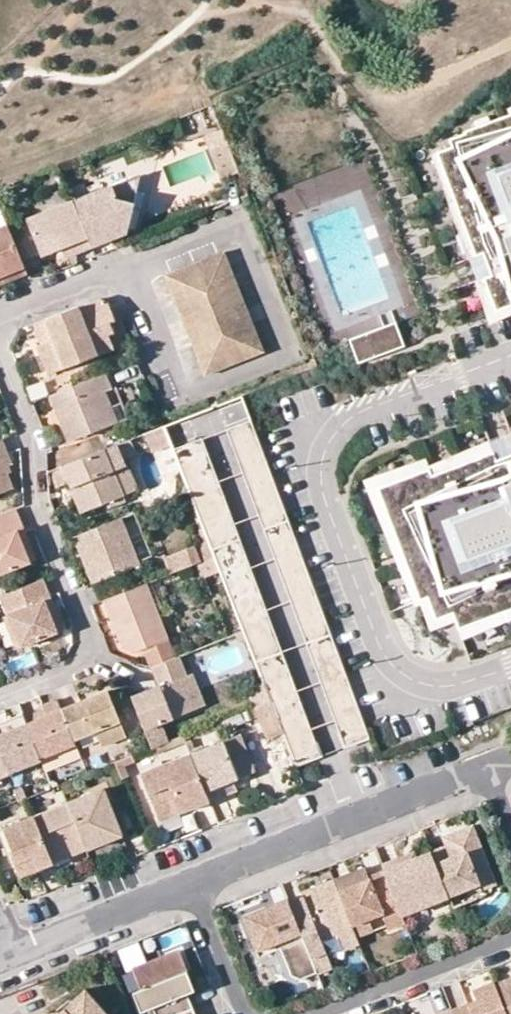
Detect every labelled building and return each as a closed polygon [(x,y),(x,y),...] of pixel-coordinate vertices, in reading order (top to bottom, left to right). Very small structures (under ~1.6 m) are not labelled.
[(510,306),(510,114),(466,131),(466,133),(450,139),(453,146),(438,152),(477,255),(484,252),(492,275),(485,278),(497,311),(510,306)] [(477,255),(438,152),(432,154),(468,259),(477,255)] [(138,172),(128,176),(133,190),(138,172)] [(133,190),(128,176),(98,188),(95,181),(83,186),(86,193),(70,200),(88,247),(100,242),(99,236),(108,233),(109,239),(123,233),(131,201),(133,190)] [(88,247),(70,200),(23,218),(24,220),(37,254),(38,255),(58,247),(68,243),(73,253),(88,247)] [(24,220),(18,223),(31,256),(37,254),(24,220)] [(4,226),(0,228),(0,274),(5,272),(7,279),(23,273),(4,226)] [(99,236),(100,242),(109,239),(108,233),(99,236)] [(62,258),(73,253),(68,243),(58,247),(62,258)] [(227,253),(167,276),(207,376),(267,353),(227,253)] [(108,307),(93,300),(43,320),(48,335),(52,334),(53,339),(39,345),(36,346),(48,375),(113,348),(108,334),(112,333),(109,324),(114,322),(108,307)] [(43,320),(32,324),(39,345),(53,339),(52,334),(48,335),(43,320)] [(395,325),(349,342),(358,364),(403,347),(395,325)] [(108,389),(103,373),(46,396),(52,409),(58,409),(64,423),(60,428),(66,442),(111,424),(98,393),(108,389)] [(58,409),(52,409),(60,428),(64,423),(58,409)] [(222,429),(341,746),(366,737),(247,420),(222,429)] [(198,438),(169,449),(204,538),(211,555),(260,681),(267,700),(280,732),(293,765),(317,756),(198,438)] [(128,439),(102,450),(121,497),(135,491),(122,458),(133,454),(128,439)] [(426,458),(364,479),(416,606),(421,604),(431,630),(457,621),(454,613),(437,619),(429,598),(420,601),(378,488),(430,468),(433,475),(494,452),(489,440),(429,465),(426,458)] [(102,450),(48,472),(55,489),(68,483),(80,513),(121,497),(102,450)] [(0,451),(0,492),(9,488),(4,476),(6,475),(3,466),(5,465),(2,456),(0,451)] [(497,461),(494,452),(433,475),(430,468),(378,488),(420,601),(429,598),(437,619),(454,613),(457,621),(460,629),(510,610),(510,456),(497,461)] [(0,512),(0,573),(32,559),(25,541),(18,543),(13,530),(19,527),(11,508),(0,512)] [(136,564),(117,517),(71,536),(74,545),(80,543),(84,552),(78,554),(83,566),(89,582),(136,564)] [(18,543),(25,541),(19,527),(13,530),(18,543)] [(204,538),(191,543),(198,560),(211,555),(204,538)] [(78,554),(84,552),(80,543),(74,545),(78,554)] [(191,543),(162,555),(169,572),(198,560),(191,543)] [(39,578),(0,594),(0,606),(17,647),(32,641),(59,629),(52,611),(45,613),(40,600),(47,598),(39,578)] [(173,656),(143,582),(101,599),(107,613),(112,611),(119,629),(114,631),(119,645),(134,650),(144,646),(149,644),(151,649),(146,651),(151,665),(173,656)] [(47,598),(40,600),(45,613),(52,611),(47,598)] [(460,629),(463,638),(510,620),(510,610),(460,629)] [(112,611),(107,613),(114,631),(119,629),(112,611)] [(186,674),(179,654),(173,656),(151,665),(146,667),(153,685),(128,695),(149,749),(168,741),(160,721),(191,709),(178,677),(186,674)] [(205,703),(192,671),(186,674),(178,677),(191,709),(205,703)] [(280,732),(267,700),(260,681),(244,687),(264,738),(280,732)] [(98,746),(124,736),(105,692),(99,694),(91,697),(95,705),(88,708),(85,703),(82,703),(79,703),(77,705),(75,707),(76,712),(61,717),(70,740),(93,732),(98,746)] [(58,709),(61,717),(76,712),(75,707),(77,705),(79,703),(82,703),(85,703),(88,708),(95,705),(91,697),(58,709)] [(58,709),(56,705),(22,719),(24,724),(58,709)] [(72,745),(70,740),(61,717),(58,709),(24,724),(38,758),(72,745)] [(10,731),(0,735),(0,760),(6,775),(40,762),(38,758),(24,724),(22,719),(20,715),(6,721),(10,731)] [(10,731),(6,721),(1,723),(0,723),(0,735),(10,731)] [(238,733),(189,753),(208,799),(222,793),(218,782),(231,776),(252,768),(238,733)] [(72,745),(38,758),(40,762),(43,769),(76,756),(72,745)] [(189,753),(142,772),(161,818),(180,810),(178,803),(189,798),(192,805),(208,799),(189,753)] [(122,777),(138,771),(133,756),(117,761),(122,777)] [(218,782),(222,793),(236,788),(231,776),(218,782)] [(101,788),(65,803),(84,850),(121,835),(114,820),(110,819),(107,816),(104,811),(104,807),(107,802),(101,788)] [(192,805),(189,798),(178,803),(180,810),(192,805)] [(110,819),(114,820),(107,802),(104,807),(104,811),(107,816),(110,819)] [(65,803),(32,817),(51,863),(84,850),(65,803)] [(32,817),(0,830),(0,833),(6,848),(17,877),(51,863),(32,817)] [(495,883),(471,824),(451,833),(454,841),(445,845),(430,851),(448,896),(471,886),(479,890),(495,883)] [(454,841),(451,833),(441,836),(445,845),(454,841)] [(414,857),(383,869),(401,914),(448,896),(430,851),(414,857)] [(412,852),(381,864),(383,869),(414,857),(412,852)] [(401,914),(383,869),(367,876),(364,867),(347,873),(349,878),(342,881),(340,876),(333,879),(351,924),(368,918),(381,913),(387,929),(404,922),(401,914)] [(351,924),(333,879),(301,892),(304,901),(291,906),(317,972),(332,966),(321,938),(338,932),(344,948),(359,943),(356,937),(351,924)] [(291,906),(287,897),(265,906),(266,910),(273,907),(274,906),(277,912),(291,906)] [(291,906),(277,912),(274,906),(273,907),(266,910),(265,906),(242,915),(256,951),(278,942),(291,975),(300,979),(317,972),(291,906)] [(373,930),(368,918),(351,924),(356,937),(373,930)] [(180,951),(133,970),(141,990),(133,993),(141,1013),(153,1008),(156,1013),(176,1013),(193,1007),(187,993),(179,974),(187,971),(188,971),(180,951)] [(179,974),(187,993),(194,990),(187,971),(179,974)] [(510,976),(494,983),(506,1013),(510,1013),(510,976)] [(474,1000),(451,1010),(453,1013),(506,1013),(493,982),(478,988),(482,997),(484,1002),(476,1005),(474,1000)] [(85,989),(58,1013),(108,1013),(85,989)]
